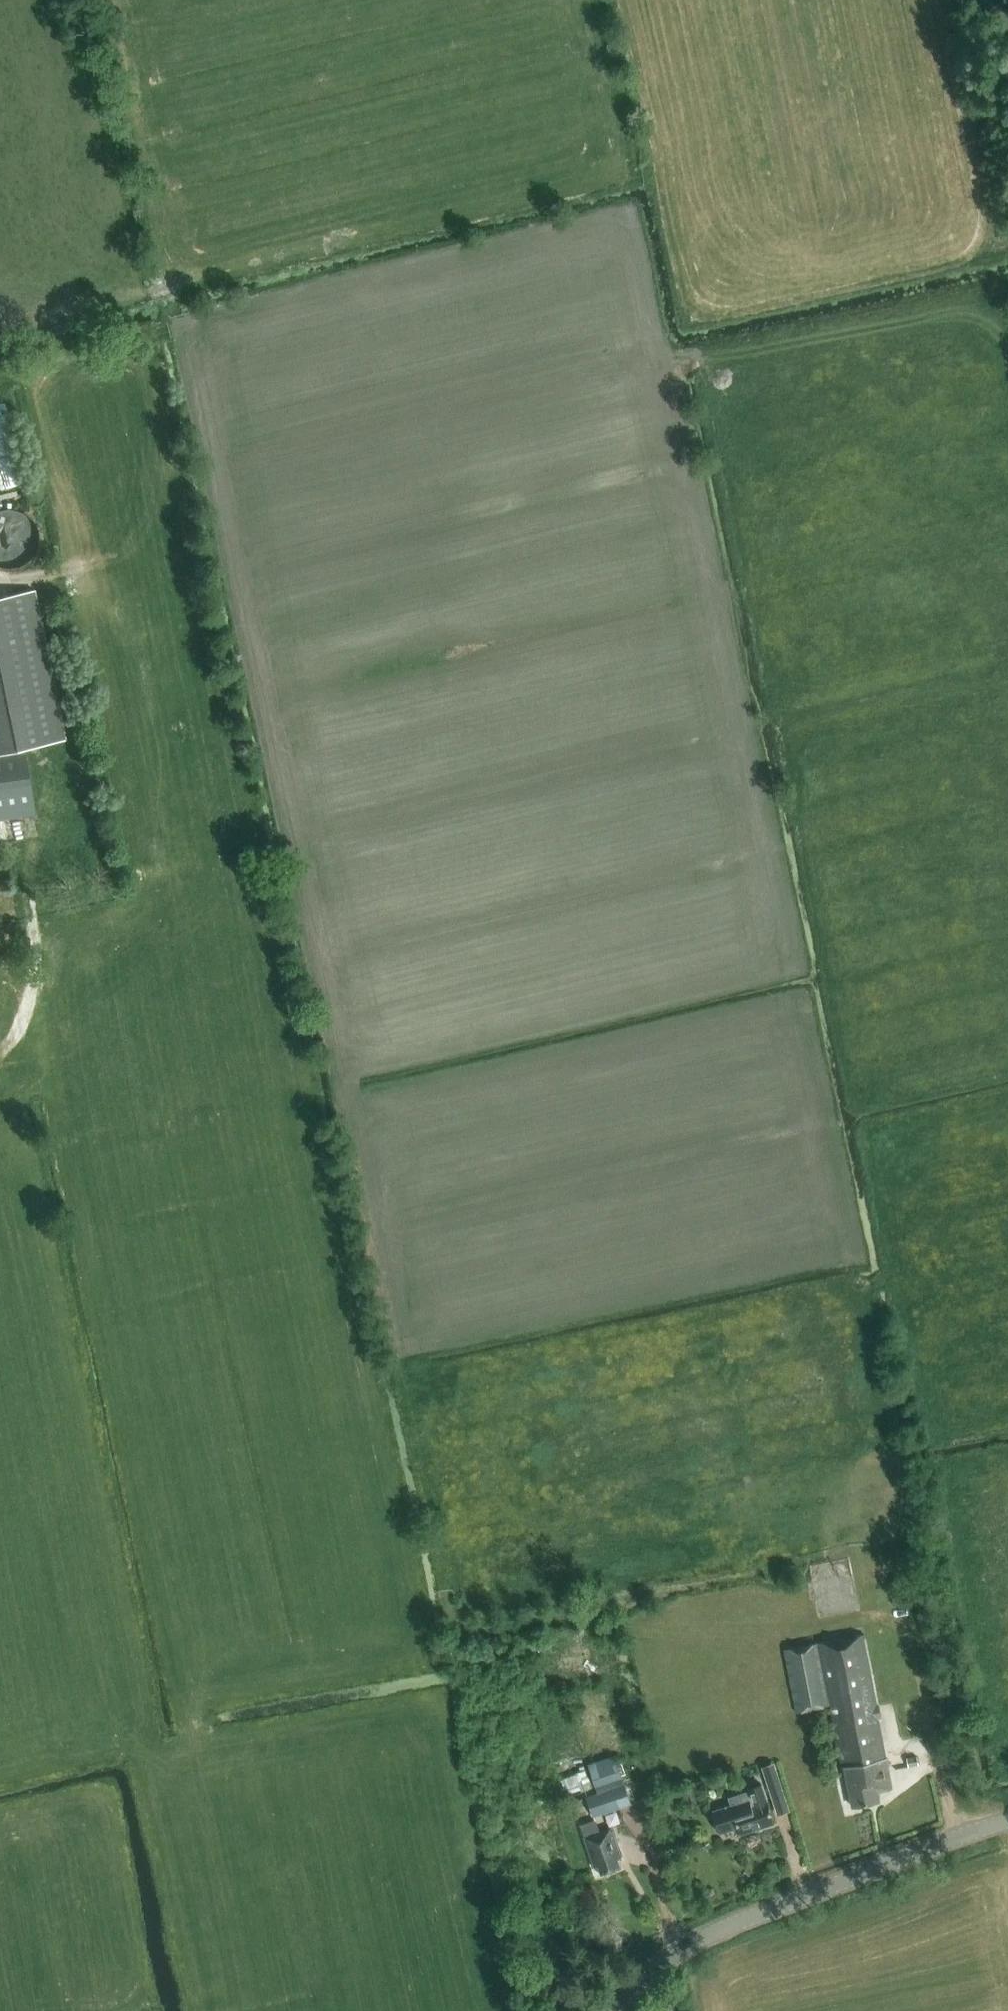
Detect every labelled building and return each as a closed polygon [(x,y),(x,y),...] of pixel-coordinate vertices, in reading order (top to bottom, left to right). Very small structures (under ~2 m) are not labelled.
[(37,541),(37,535),(36,530),(34,524),(31,520),(27,516),(22,512),(16,510),(11,509),(5,509),(0,510),(0,567),(5,568),(11,568),(16,566),(22,564),(27,561),(31,557),(34,552),(36,547),(37,541)] [(34,814),(23,747),(65,738),(34,589),(0,596),(0,820),(34,814)] [(853,1806),(879,1801),(877,1791),(891,1788),(885,1758),(887,1757),(879,1717),(882,1715),(879,1703),(877,1703),(863,1635),(784,1650),(797,1714),(830,1706),(842,1768),(845,1767),(853,1806)] [(593,1815),(632,1803),(616,1755),(588,1764),(598,1792),(586,1796),(593,1815)] [(919,1764),(917,1755),(907,1757),(908,1766),(919,1764)] [(771,1795),(784,1792),(776,1765),(763,1769),(771,1795)] [(558,1779),(562,1794),(581,1788),(576,1773),(558,1779)] [(740,1833),(774,1823),(767,1801),(762,1784),(750,1788),(750,1790),(729,1796),(731,1804),(713,1810),(719,1831),(737,1826),(740,1833)] [(616,1859),(621,1857),(611,1827),(598,1831),(595,1821),(581,1825),(595,1868),(600,1866),(603,1873),(619,1868),(616,1859)]
